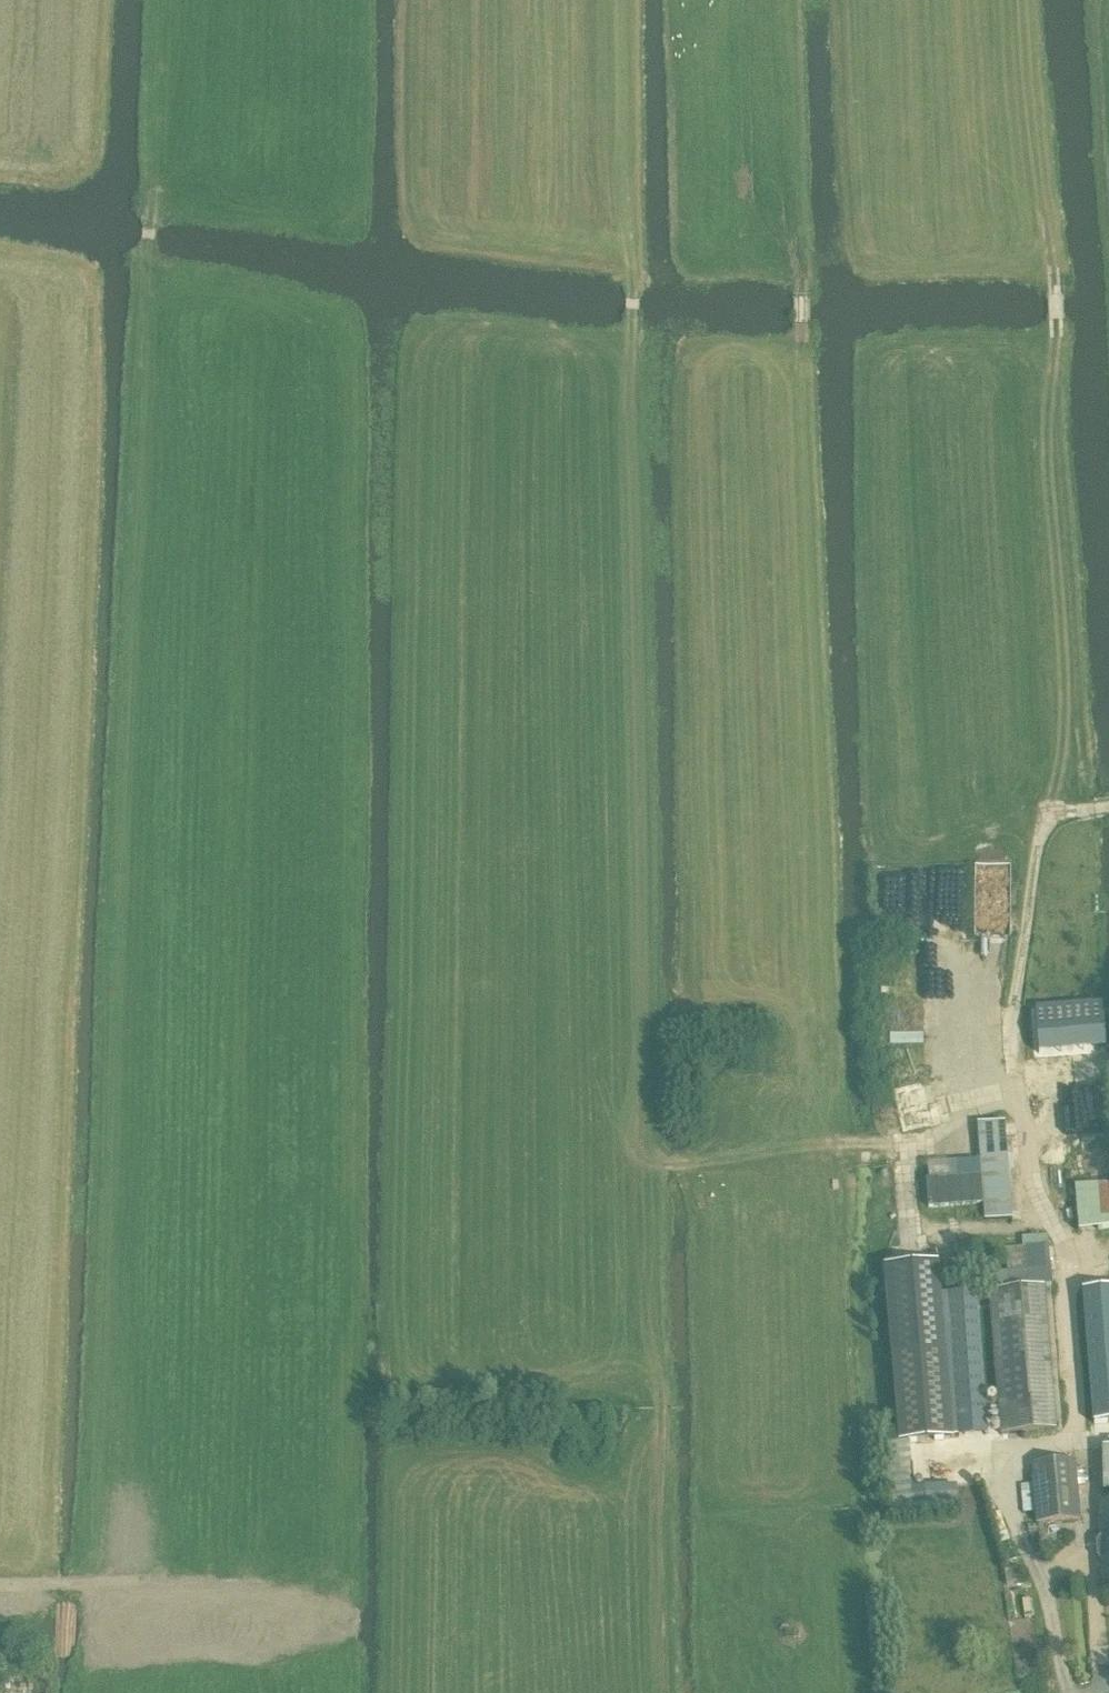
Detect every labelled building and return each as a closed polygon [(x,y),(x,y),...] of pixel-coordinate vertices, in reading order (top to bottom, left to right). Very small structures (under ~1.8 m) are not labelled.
[(964,1189),(956,1189),(959,1213),(966,1212),(966,1213),(983,1212),(979,1164),(962,1165),(964,1189)] [(989,1292),(1001,1435),(1055,1430),(1044,1287),(1051,1287),(1048,1246),(1014,1249),(1006,1250),(1008,1271),(995,1272),(997,1291),(989,1292)] [(939,1260),(886,1264),(900,1442),(953,1437),(939,1260)] [(1084,1293),(1094,1424),(1108,1423),(1108,1291),(1084,1293)] [(1037,1524),(1081,1520),(1076,1461),(1032,1465),(1037,1524)] [(1108,1588),(1108,1505),(1100,1506),(1101,1538),(1097,1544),(1098,1557),(1102,1563),(1103,1589),(1108,1588)]
